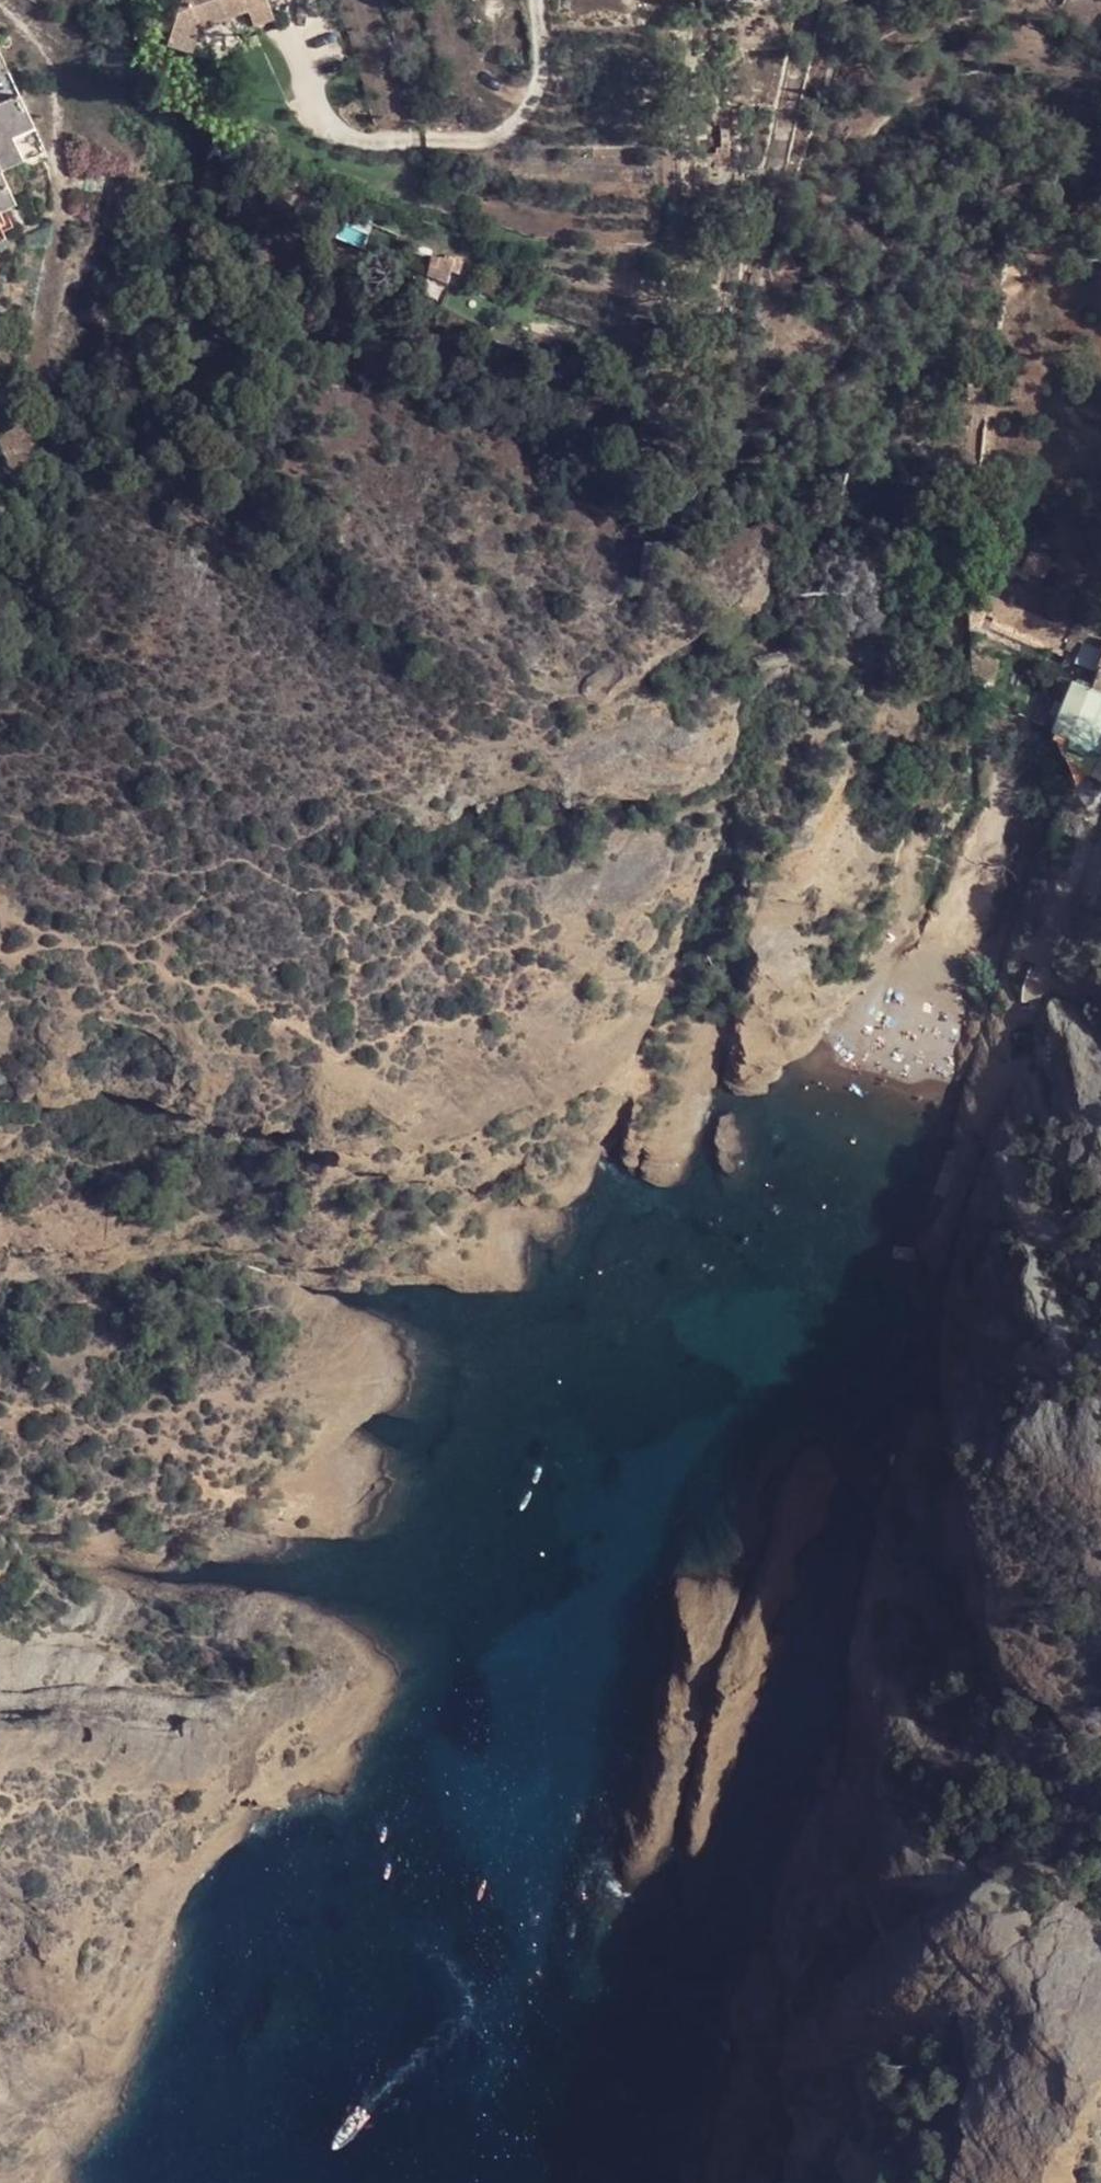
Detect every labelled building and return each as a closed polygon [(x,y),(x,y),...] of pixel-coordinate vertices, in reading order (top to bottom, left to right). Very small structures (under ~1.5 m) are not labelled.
[(165,45),(192,50),(199,18),(247,3),(252,19),(277,10),(273,0),(177,0),(165,45)] [(27,158),(16,133),(34,125),(28,112),(18,88),(0,96),(0,170),(27,158)] [(14,207),(0,177),(0,213),(14,207)] [(446,258),(433,253),(426,275),(447,283),(457,259),(449,254),(446,258)] [(1019,567),(1032,574),(1042,580),(1050,567),(1028,553),(1019,567)] [(1025,583),(1032,574),(1019,567),(1012,577),(1025,583)] [(1013,617),(997,608),(993,623),(1009,632),(1013,617)] [(1045,633),(1026,622),(1020,635),(1039,646),(1045,633)] [(1080,630),(1076,638),(1100,650),(1100,648),(1100,637),(1080,630)] [(1100,742),(1100,693),(1090,689),(1070,728),(1100,742)] [(1070,728),(1064,739),(1100,758),(1100,742),(1070,728)]
